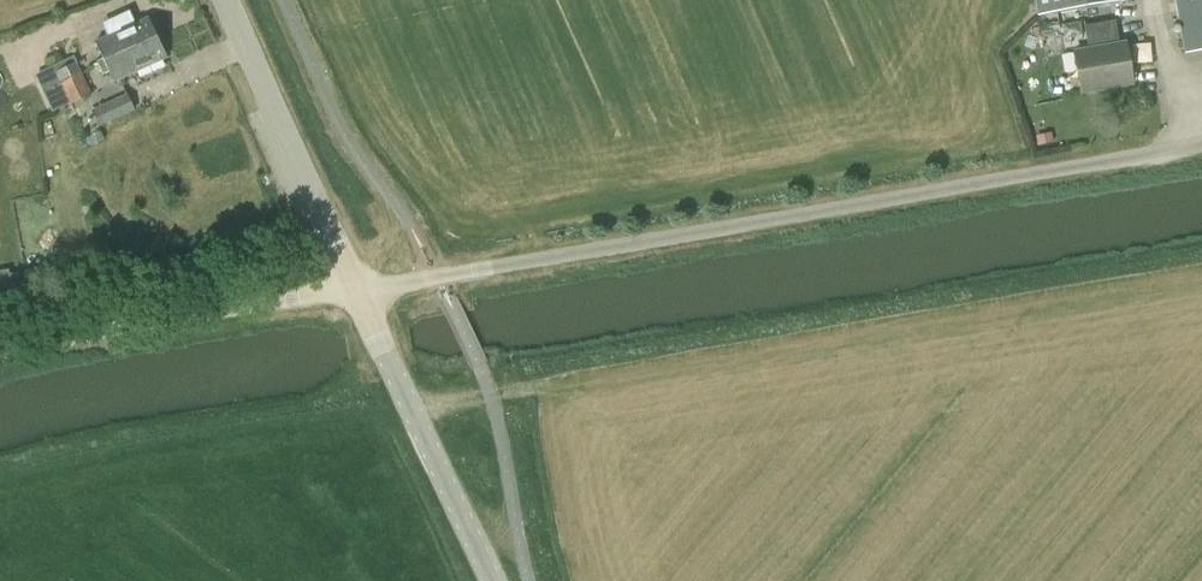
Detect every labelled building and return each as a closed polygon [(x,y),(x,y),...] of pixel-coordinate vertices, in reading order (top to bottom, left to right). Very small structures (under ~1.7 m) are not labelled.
[(1185,53),(1201,50),(1201,0),(1176,0),(1185,53)] [(129,9),(111,18),(118,32),(96,42),(98,48),(92,51),(97,62),(124,50),(127,54),(140,48),(138,43),(157,34),(149,17),(136,23),(129,9)] [(1075,51),(1082,92),(1133,83),(1126,42),(1119,43),(1115,21),(1084,26),(1088,49),(1075,51)] [(73,32),(51,43),(62,68),(56,71),(60,80),(79,71),(75,62),(85,57),(73,32)] [(114,81),(168,56),(157,34),(138,43),(140,48),(127,54),(124,50),(97,62),(103,74),(109,71),(114,81)] [(79,71),(60,80),(64,87),(60,89),(68,104),(70,102),(90,93),(79,71)] [(52,93),(59,108),(68,104),(60,89),(52,93)] [(127,95),(92,111),(99,127),(101,126),(104,134),(135,119),(132,112),(134,111),(127,95)] [(101,131),(86,138),(90,146),(104,139),(102,134),(101,131)]
